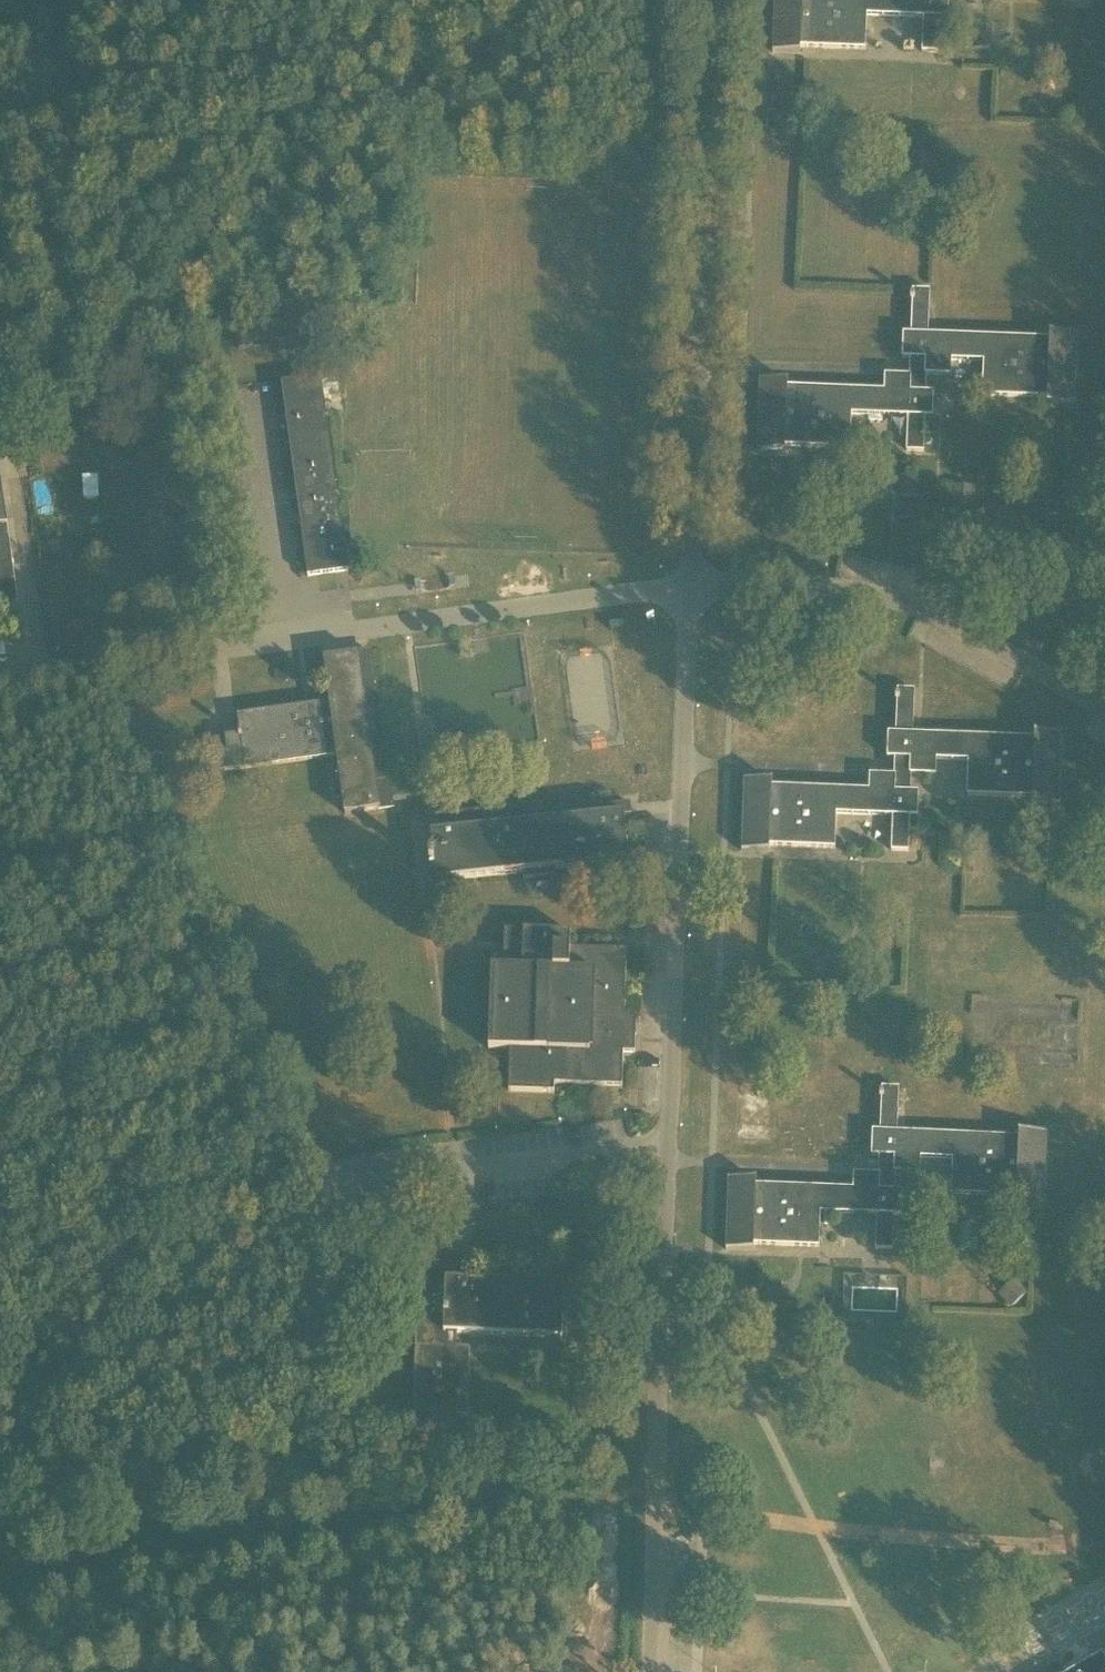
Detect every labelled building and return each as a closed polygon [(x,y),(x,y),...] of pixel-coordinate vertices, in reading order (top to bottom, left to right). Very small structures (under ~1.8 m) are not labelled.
[(773,52),(801,53),(801,49),(867,52),(868,18),(875,18),(875,16),(925,18),(924,54),(940,55),(941,20),(950,20),(951,0),(775,0),(773,52)] [(929,335),(930,291),(913,291),(913,297),(911,297),(911,301),(913,301),(912,334),(904,334),(903,359),(911,359),(910,377),(885,376),(885,391),(787,388),(788,383),(789,382),(760,381),(761,382),(758,450),(757,450),(757,452),(786,453),(786,451),(785,451),(785,447),(851,449),(852,415),(908,417),(906,451),(924,453),(925,418),(933,418),(934,394),(926,393),(927,375),(951,376),(952,361),(984,362),(983,396),(1048,399),(1047,405),(1076,406),(1076,405),(1077,336),(1078,336),(1078,335),(1051,335),(1051,340),(929,335)] [(308,577),(348,572),(322,379),(282,384),(308,577)] [(0,484),(0,609),(18,607),(0,484)] [(392,808),(371,653),(324,659),(331,704),(238,716),(241,734),(238,734),(239,735),(225,737),(227,752),(214,754),(217,774),(337,756),(345,812),(392,808)] [(913,735),(915,691),(898,690),(898,697),(896,697),(896,701),(898,701),(896,734),(888,734),(888,758),(895,759),(895,777),(870,776),(869,791),(772,787),(772,783),(745,782),(743,851),(769,853),(770,846),(835,849),(837,814),(893,816),(892,851),(908,851),(910,817),(918,818),(919,793),(911,793),(911,775),(936,776),(937,761),(968,762),(967,796),(1033,798),(1033,804),(1060,805),(1063,734),(1035,733),(1034,740),(913,735)] [(620,815),(620,806),(529,814),(529,808),(456,816),(458,832),(431,835),(434,862),(429,862),(430,870),(435,870),(436,883),(629,863),(624,815),(620,815)] [(554,1085),(560,1085),(623,1087),(624,1053),(635,1054),(636,1033),(635,1033),(634,1037),(624,1037),(627,951),(569,950),(570,933),(504,932),(503,971),(491,970),(488,1051),(510,1052),(509,1091),(554,1093),(554,1085)] [(898,1133),(899,1089),(882,1088),(882,1095),(880,1095),(880,1099),(882,1099),(881,1132),(873,1132),(872,1156),(880,1157),(879,1175),(854,1174),(853,1190),(756,1186),(756,1181),(757,1182),(757,1180),(729,1179),(729,1181),(730,1181),(727,1249),(726,1250),(754,1251),(754,1250),(754,1245),(820,1248),(821,1213),(877,1215),(876,1250),(893,1250),(894,1216),(902,1216),(903,1192),(895,1191),(896,1173),(921,1174),(921,1159),(953,1160),(951,1195),(1017,1198),(1017,1202),(1016,1202),(1016,1203),(1044,1205),(1043,1203),(1047,1135),(1047,1133),(1020,1134),(1020,1138),(898,1133)] [(562,1340),(564,1286),(448,1282),(449,1242),(420,1241),(413,1415),(467,1417),(470,1349),(444,1348),(445,1335),(562,1340)] [(1103,1654),(1083,1665),(1081,1662),(1064,1671),(1104,1671),(1104,1658),(1103,1654)]
